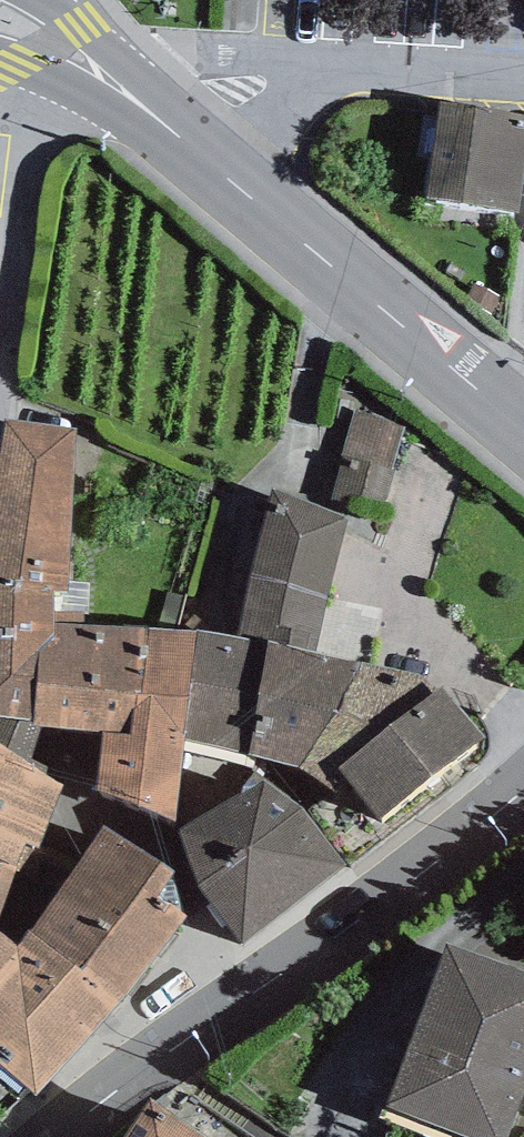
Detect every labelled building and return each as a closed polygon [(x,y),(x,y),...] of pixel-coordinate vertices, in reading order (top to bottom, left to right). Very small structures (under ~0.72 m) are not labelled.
[(514,208),(523,136),(523,111),(439,99),(424,195),(514,208)] [(394,424),(355,410),(331,481),(369,494),(394,424)] [(0,441),(0,574),(52,583),(67,585),(75,424),(5,414),(0,441)] [(272,482),(237,633),(316,649),(346,517),(272,482)] [(52,583),(0,574),(0,710),(33,713),(31,719),(104,725),(116,621),(52,620),(52,583)] [(197,624),(116,621),(104,725),(96,785),(175,816),(185,736),(197,624)] [(348,775),(337,761),(442,682),(417,670),(316,649),(237,633),(197,624),(185,736),(302,763),(336,786),(348,775)] [(442,682),(337,761),(348,775),(380,815),(486,731),(442,682)] [(17,862),(23,838),(37,844),(64,782),(0,737),(0,855),(17,862)] [(306,808),(263,773),(178,823),(199,882),(241,940),(345,860),(306,808)] [(86,958),(125,990),(187,911),(158,892),(176,867),(102,822),(75,861),(31,925),(81,965),(86,958)] [(15,940),(29,923),(31,925),(75,861),(37,844),(23,838),(17,862),(0,855),(0,927),(15,940)] [(31,925),(29,923),(15,940),(0,927),(0,1055),(42,1090),(125,990),(86,958),(81,965),(31,925)] [(485,1136),(505,1136),(523,1086),(523,965),(448,938),(388,1102),(485,1136)] [(150,1094),(121,1136),(214,1136),(150,1094)]
